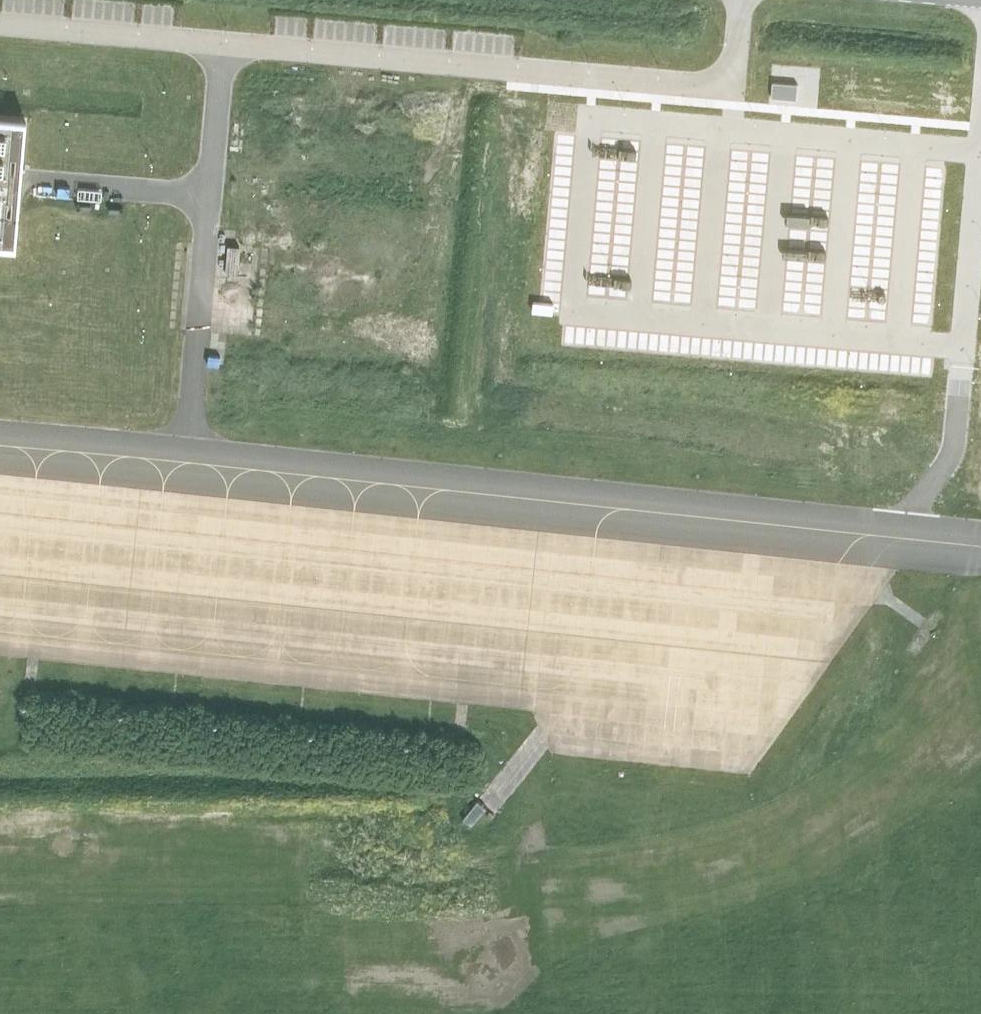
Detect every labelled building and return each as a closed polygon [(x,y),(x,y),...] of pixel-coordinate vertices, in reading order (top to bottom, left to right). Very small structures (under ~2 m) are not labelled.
[(797,84),(772,82),(771,98),(796,100),(797,84)] [(10,244),(10,243),(14,195),(17,195),(17,194),(19,168),(19,166),(17,166),(21,118),(21,117),(0,116),(0,243),(10,244)] [(487,808),(478,801),(463,820),(472,827),(487,808)]
